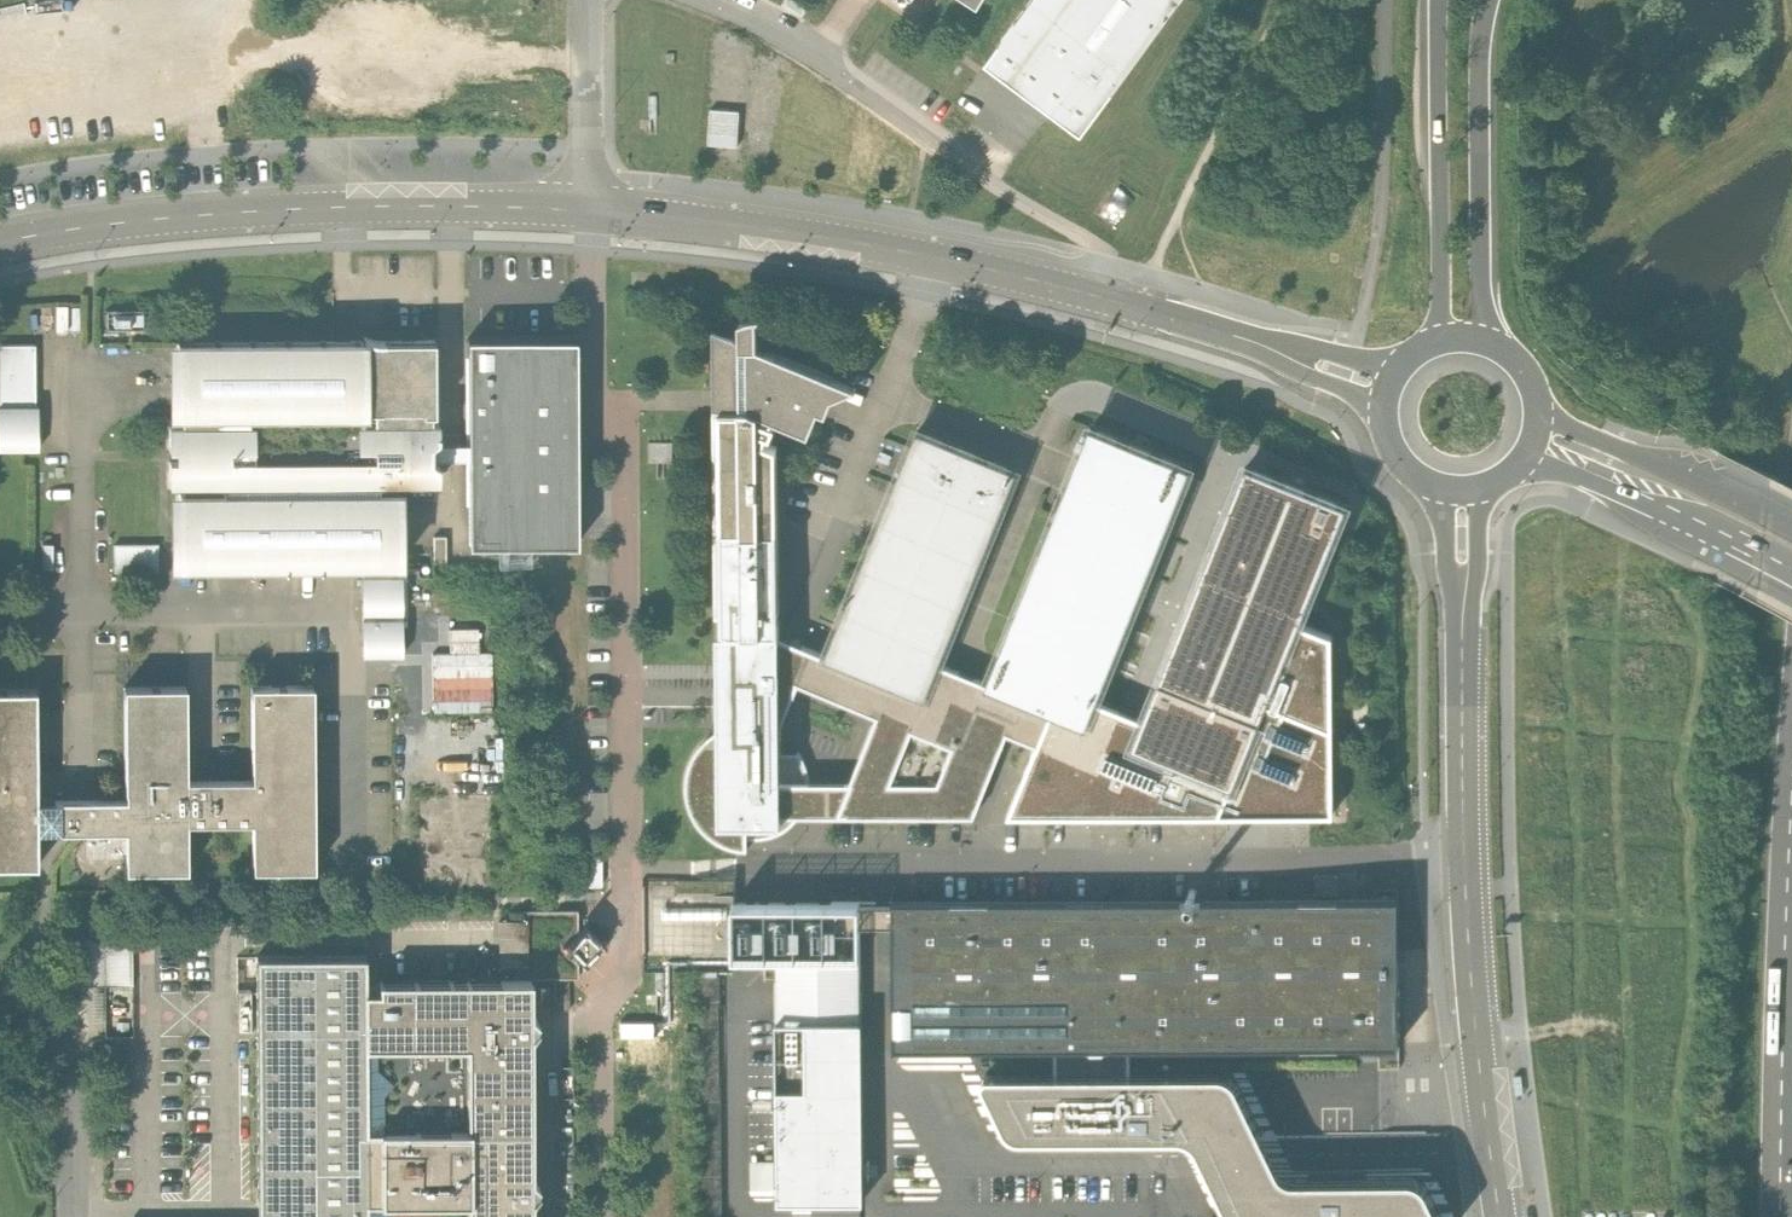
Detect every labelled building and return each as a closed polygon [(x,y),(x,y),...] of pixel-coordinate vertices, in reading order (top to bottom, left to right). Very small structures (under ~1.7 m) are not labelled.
[(986,60),(1082,130),(1177,0),(1029,0),(986,60)] [(713,400),(713,411),(715,617),(720,617),(720,636),(715,636),(716,733),(709,738),(704,742),(700,746),(696,751),(692,757),(689,763),(687,767),(686,773),(684,779),(684,786),(684,794),(685,803),(687,809),(691,817),(694,824),(699,830),(704,835),(709,839),(714,843),(719,846),(725,848),(731,850),(739,852),(746,852),(746,841),(752,842),(757,842),(764,841),(768,840),(772,838),(779,836),(783,833),(786,831),(791,827),(795,823),(798,818),(836,818),(973,817),(987,782),(1001,746),(1002,746),(1006,734),(1036,746),(1038,747),(1052,713),(1084,726),(1095,700),(1189,466),(1139,446),(1090,427),(987,684),(962,675),(937,664),(1015,472),(917,431),(826,658),(778,639),(776,470),(776,450),(763,445),(767,436),(770,438),(775,427),(771,425),(772,421),(808,435),(818,411),(826,414),(832,399),(857,388),(844,383),(766,351),(757,348),(757,320),(758,320),(759,318),(759,317),(749,319),(738,323),(739,340),(713,330),(713,391),(713,400)] [(352,568),(361,568),(361,576),(360,576),(361,614),(362,614),(362,618),(361,618),(361,656),(402,656),(402,617),(402,614),(401,575),(391,575),(391,568),(403,569),(402,492),(402,485),(441,484),(440,466),(433,462),(433,447),(439,439),(439,423),(431,423),(431,415),(435,415),(435,342),(384,342),(366,339),(348,339),(333,339),(168,343),(169,419),(181,418),(181,424),(168,424),(168,452),(176,451),(176,456),(177,462),(168,462),(168,489),(175,488),(175,494),(169,494),(171,570),(343,568),(352,568)] [(575,339),(467,340),(467,446),(468,461),(468,548),(471,548),(578,548),(577,543),(575,339)] [(0,340),(0,402),(36,402),(36,340),(0,340)] [(39,447),(40,402),(36,402),(0,402),(0,448),(39,447)] [(1143,720),(1095,700),(1084,726),(1052,713),(1038,747),(1036,746),(1007,817),(1333,815),(1331,635),(1297,622),(1344,505),(1246,466),(1143,720)] [(428,651),(493,653),(494,623),(468,622),(469,594),(430,593),(428,651)] [(126,828),(126,869),(187,869),(187,822),(252,821),(253,868),(314,867),(314,685),(294,686),(281,686),(259,687),(250,687),(252,778),(240,778),(186,779),(185,687),(123,688),(126,797),(77,798),(73,798),(70,798),(59,799),(47,799),(37,799),(37,693),(37,689),(0,689),(0,866),(38,865),(37,830),(60,829),(66,830),(68,829),(75,829),(126,828)] [(1397,1047),(1397,900),(891,903),(891,905),(875,905),(858,905),(732,906),(733,957),(774,957),(859,956),(858,926),(875,926),(892,926),(892,1051),(1053,1050),(1054,1074),(1129,1074),(1129,1049),(1397,1047)] [(577,935),(565,945),(577,958),(579,961),(586,968),(609,947),(589,924),(580,932),(577,935)] [(82,936),(83,983),(136,981),(135,935),(82,936)] [(539,1188),(533,1178),(531,1029),(538,1021),(531,1015),(531,980),(379,982),(379,990),(364,990),(363,954),(257,956),(258,1216),(367,1216),(367,1202),(455,1201),(468,1200),(468,1216),(533,1216),(533,1197),(539,1188)] [(859,956),(774,957),(775,1024),(860,1023),(859,956)] [(694,979),(695,1216),(720,1216),(718,979),(694,979)] [(861,1168),(860,1023),(775,1024),(777,1206),(862,1206),(861,1168)] [(1423,1187),(1416,1182),(1410,1180),(1293,1181),(1288,1180),(1282,1177),(1276,1171),(1271,1158),(1260,1137),(1235,1083),(1232,1079),(1230,1076),(1226,1074),(1222,1072),(1171,1073),(1129,1074),(1054,1074),(986,1075),(983,1077),(981,1081),(982,1085),(1004,1131),(1008,1135),(1013,1138),(1018,1139),(1181,1138),(1187,1140),(1193,1145),(1200,1158),(1210,1181),(1227,1216),(1437,1216),(1423,1187)]
